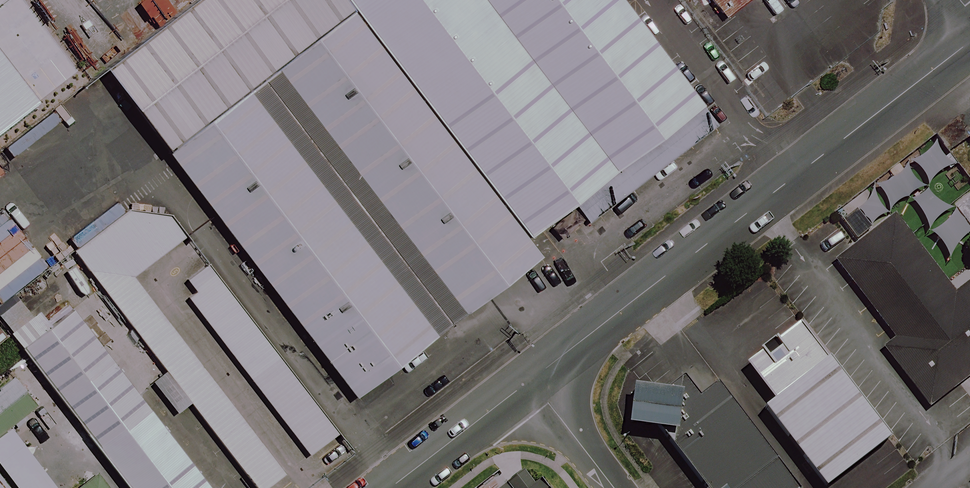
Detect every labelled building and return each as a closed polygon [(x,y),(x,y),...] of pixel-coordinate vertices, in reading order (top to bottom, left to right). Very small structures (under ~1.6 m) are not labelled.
[(343,14),(332,0),(191,0),(92,76),(155,158),(236,96),(263,75),(343,14)] [(603,0),(332,0),(343,14),(518,241),(563,207),(574,221),(700,125),(603,0)] [(723,18),(746,0),(709,0),(723,18)] [(451,319),(531,258),(518,241),(343,14),(263,75),(451,319)] [(8,147),(84,90),(46,40),(0,74),(0,137),(8,147)] [(236,96),(155,158),(342,401),(423,339),(236,96)] [(955,145),(969,164),(969,133),(955,145)] [(63,251),(245,487),(251,487),(270,473),(119,278),(173,237),(155,216),(117,211),(63,251)] [(919,402),(969,364),(969,273),(944,293),(883,214),(826,258),(886,336),(875,345),(919,402)] [(202,272),(173,294),(297,454),(325,432),(202,272)] [(18,301),(0,316),(0,319),(16,337),(35,321),(18,301)] [(56,314),(7,351),(113,487),(190,487),(56,314)] [(891,434),(799,317),(744,359),(774,397),(762,405),(825,485),(891,434)] [(11,377),(0,385),(0,436),(35,409),(11,377)] [(703,381),(684,396),(671,379),(649,397),(620,393),(614,430),(651,435),(690,487),(782,487),(785,485),(703,381)] [(527,470),(504,487),(541,487),(527,470)] [(98,474),(80,487),(109,487),(98,474)]
